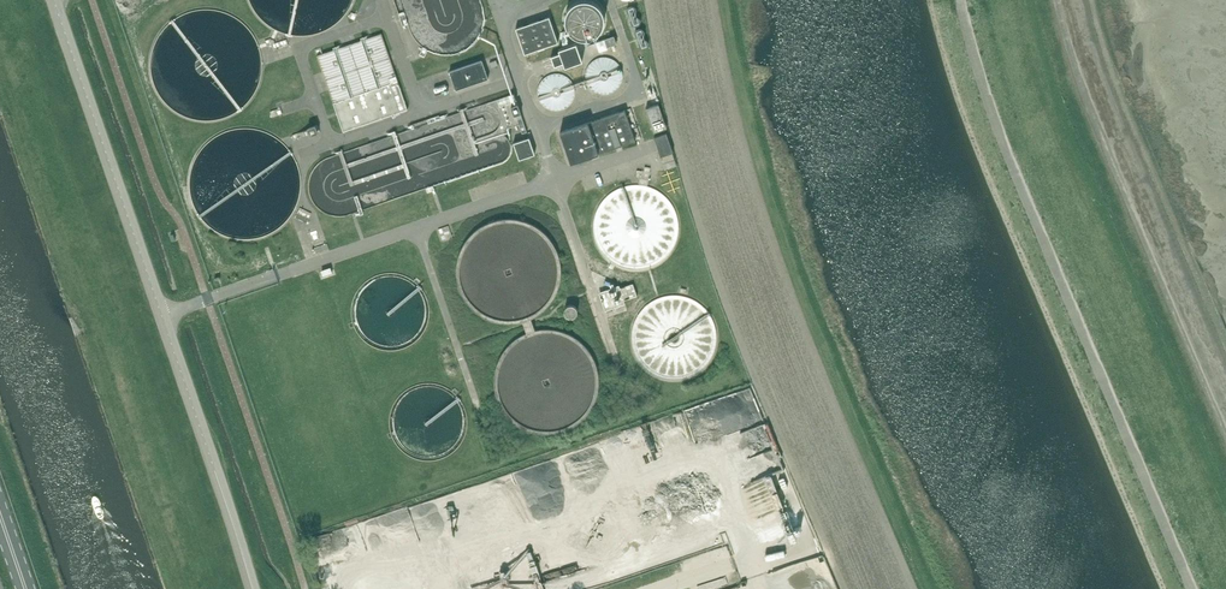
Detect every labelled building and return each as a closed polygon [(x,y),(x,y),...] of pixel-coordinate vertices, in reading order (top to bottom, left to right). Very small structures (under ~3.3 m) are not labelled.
[(594,2),(592,2),(588,1),(587,1),(584,1),(581,2),(577,4),(575,6),(572,8),(570,11),(569,14),(568,17),(568,21),(568,24),(569,28),(570,31),(572,33),(575,36),(577,38),(581,39),(584,40),(587,41),(591,40),(594,39),(597,38),(600,36),(602,33),(604,31),(606,28),(607,24),(607,21),(607,17),(606,14),(604,11),(602,8),(600,6),(597,4),(594,2)] [(525,54),(558,42),(549,17),(516,28),(525,54)] [(406,111),(380,35),(317,57),(343,133),(406,111)] [(605,39),(597,42),(600,52),(608,49),(605,39)] [(560,54),(551,57),(554,67),(563,63),(565,67),(583,61),(576,43),(559,50),(560,54)] [(499,55),(488,59),(492,70),(504,66),(499,55)] [(624,78),(625,75),(625,72),(624,68),(622,65),(620,62),(617,60),(615,58),(611,57),(608,56),(604,56),(600,58),(598,59),(594,61),(592,64),(590,67),(589,70),(588,74),(589,77),(589,80),(591,84),(593,87),(596,89),(599,91),(601,92),(605,93),(609,93),(613,92),(616,90),(619,87),(622,85),(623,82),(624,78)] [(481,61),(449,72),(456,91),(488,80),(481,61)] [(576,95),(576,91),(576,89),(575,85),(573,82),(571,79),(569,77),(565,75),(560,74),(557,74),(553,74),(550,76),(547,78),(544,81),(543,84),(541,87),(541,91),(541,94),(542,97),(543,100),(545,103),(548,106),(552,108),(557,109),(561,109),(564,108),(569,106),(570,104),(573,101),(575,98),(576,95)] [(654,133),(667,128),(659,104),(646,109),(654,133)] [(636,141),(625,110),(560,132),(571,163),(636,141)] [(661,156),(673,152),(667,133),(654,137),(661,156)] [(519,159),(535,154),(529,137),(514,143),(519,159)] [(683,153),(671,154),(672,166),(684,164),(683,153)] [(644,168),(645,182),(625,184),(607,198),(603,205),(599,228),(602,232),(602,231),(603,241),(617,259),(628,261),(633,264),(645,263),(648,265),(661,263),(676,251),(681,242),(681,244),(685,227),(683,207),(671,192),(657,184),(653,183),(656,165),(656,162),(650,167),(644,168)] [(561,285),(562,278),(562,271),(562,263),(560,256),(557,249),(553,242),(548,236),(543,231),(536,227),(530,224),(522,221),(515,220),(507,220),(500,221),(492,223),(486,226),(479,230),(473,235),(468,240),(464,247),(461,254),(459,261),(458,268),(458,276),(459,283),(461,291),(465,297),(469,304),(474,309),(480,314),(486,318),(493,321),(500,323),(508,324),(516,324),(518,323),(521,323),(523,322),(525,322),(527,321),(529,321),(530,320),(532,319),(539,315),(545,311),(550,305),(555,299),(558,293),(561,285)] [(315,230),(317,239),(327,236),(325,228),(315,230)] [(341,264),(331,268),(334,275),(344,271),(341,264)] [(619,286),(607,290),(613,308),(624,304),(619,286)] [(724,345),(729,337),(725,330),(726,325),(712,297),(703,292),(701,292),(690,286),(685,289),(677,288),(652,300),(638,325),(637,334),(635,338),(635,342),(649,371),(660,377),(685,379),(712,366),(724,344),(724,345)] [(307,287),(287,295),(292,309),(312,302),(307,287)] [(581,304),(564,294),(554,311),(571,321),(581,304)] [(285,297),(278,298),(280,313),(287,312),(285,297)] [(269,303),(253,306),(256,320),(271,317),(269,303)] [(302,328),(310,321),(304,313),(295,320),(302,328)] [(523,342),(525,341),(527,340),(529,339),(532,338),(533,337),(535,337),(537,336),(532,319),(530,320),(529,321),(527,321),(525,322),(523,322),(521,323),(518,323),(516,324),(521,343),(523,342)] [(527,340),(525,341),(523,342),(521,343),(516,347),(512,352),(508,357),(505,362),(502,368),(501,374),(500,380),(500,387),(501,393),(502,399),(505,405),(508,410),(512,415),(516,420),(521,424),(526,427),(532,430),(538,431),(544,432),(551,433),(557,432),(563,431),(569,428),(575,425),(580,422),(584,418),(589,413),(592,407),(595,402),(597,396),(598,390),(598,383),(598,377),(596,371),(594,365),(591,359),(588,354),(584,349),(579,345),(574,341),(568,339),(562,337),(556,335),(550,335),(543,335),(537,336),(535,337),(533,337),(532,338),(529,339),(527,340)] [(316,344),(301,348),(303,355),(317,352),(316,344)] [(318,356),(323,371),(336,366),(331,352),(318,356)] [(792,545),(775,552),(779,561),(795,554),(792,545)]
